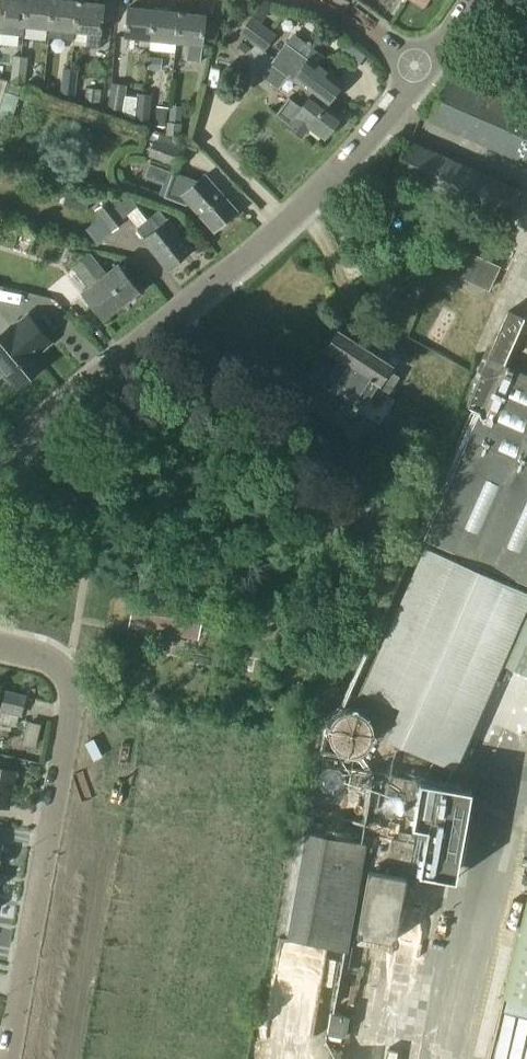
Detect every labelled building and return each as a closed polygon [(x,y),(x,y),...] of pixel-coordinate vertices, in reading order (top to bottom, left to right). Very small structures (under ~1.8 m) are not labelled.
[(26,0),(0,0),(0,34),(22,36),(23,25),(24,25),(26,0)] [(24,25),(49,28),(52,0),(26,0),(24,25)] [(67,0),(52,0),(49,28),(49,36),(61,37),(61,38),(73,39),(74,36),(74,31),(78,1),(67,0)] [(78,1),(74,31),(88,32),(86,46),(99,48),(104,4),(78,1)] [(125,36),(150,39),(153,9),(128,6),(125,36)] [(179,12),(153,9),(150,39),(149,50),(174,53),(176,41),(179,12)] [(179,12),(176,41),(188,43),(186,60),(200,62),(205,15),(179,12)] [(239,32),(259,47),(269,32),(250,18),(239,32)] [(236,46),(245,53),(249,47),(240,41),(236,46)] [(287,75),(286,76),(311,94),(325,105),(326,104),(342,83),(309,58),(307,60),(285,44),(274,59),(273,60),(284,68),(281,71),(287,75)] [(13,55),(12,69),(18,70),(18,68),(24,68),(25,56),(13,55)] [(277,88),(286,76),(287,75),(281,71),(284,68),(273,60),(262,76),(277,88)] [(63,67),(61,82),(69,83),(69,80),(74,81),(76,69),(63,67)] [(18,70),(12,69),(10,81),(23,82),(24,68),(18,68),(18,70)] [(427,121),(526,165),(526,111),(446,76),(427,121)] [(69,83),(61,82),(60,94),(73,95),(74,81),(69,80),(69,83)] [(126,84),(110,82),(106,109),(122,111),(126,84)] [(84,102),(98,103),(99,89),(86,88),(84,102)] [(137,93),(136,107),(143,108),(143,105),(149,105),(150,95),(137,93)] [(325,105),(311,94),(301,107),(289,98),(277,114),(289,124),(287,126),(301,136),(308,127),(322,138),(339,115),(326,104),(325,105)] [(143,108),(136,107),(135,119),(148,120),(149,105),(143,105),(143,108)] [(166,134),(178,135),(181,106),(169,105),(166,134)] [(154,125),(165,126),(167,108),(156,107),(154,125)] [(390,175),(505,226),(522,189),(406,138),(390,175)] [(149,154),(177,164),(182,150),(154,140),(149,154)] [(173,171),(163,197),(185,205),(188,203),(214,230),(235,210),(214,187),(208,193),(198,181),(173,171)] [(128,196),(113,208),(122,219),(126,216),(136,207),(137,207),(128,196)] [(96,211),(113,231),(124,221),(122,219),(113,208),(107,201),(96,211)] [(146,219),(136,207),(126,216),(144,238),(142,240),(154,255),(155,254),(166,268),(190,250),(166,220),(165,221),(157,211),(146,219)] [(449,272),(488,291),(500,267),(460,248),(449,272)] [(72,267),(88,287),(82,292),(102,318),(137,291),(116,264),(105,273),(90,254),(72,267)] [(465,406),(478,411),(422,539),(526,585),(526,320),(507,311),(465,406)] [(5,374),(18,387),(43,363),(34,353),(49,340),(25,314),(11,328),(9,326),(0,334),(0,368),(5,374)] [(323,383),(348,399),(340,411),(353,419),(376,384),(388,391),(397,377),(387,370),(390,365),(366,349),(372,340),(359,331),(353,340),(337,330),(325,349),(339,357),(323,383)] [(419,381),(421,367),(405,364),(403,378),(419,381)] [(279,397),(266,418),(280,427),(294,406),(279,397)] [(361,526),(386,537),(397,509),(372,499),(361,526)] [(522,602),(417,549),(349,692),(385,711),(371,743),(451,773),(522,602)] [(129,625),(196,637),(199,620),(210,621),(212,606),(135,592),(129,625)] [(500,662),(526,675),(526,603),(500,662)] [(20,713),(24,696),(0,691),(0,709),(20,713)] [(371,733),(371,732),(370,727),(366,720),(362,716),(357,715),(354,714),(346,715),(343,716),(339,720),(336,725),(334,732),(335,739),(339,745),(343,748),(347,750),(351,751),(357,750),(364,746),(368,743),(369,740),(371,733)] [(94,771),(126,781),(142,729),(110,719),(94,771)] [(153,770),(171,771),(172,746),(155,745),(153,770)] [(8,809),(16,772),(0,768),(0,807),(8,809)] [(347,788),(368,791),(361,833),(372,835),(355,933),(394,940),(405,878),(419,880),(424,852),(452,857),(458,824),(447,823),(454,787),(350,769),(347,788)] [(290,939),(346,949),(365,841),(320,833),(322,824),(312,822),(310,832),(309,832),(290,939)] [(502,999),(526,1005),(526,898),(502,999)] [(338,1034),(341,1009),(325,1008),(323,1033),(338,1034)] [(106,1035),(126,1038),(128,1025),(108,1022),(106,1035)] [(117,1050),(100,1048),(99,1058),(116,1058),(117,1050)]
